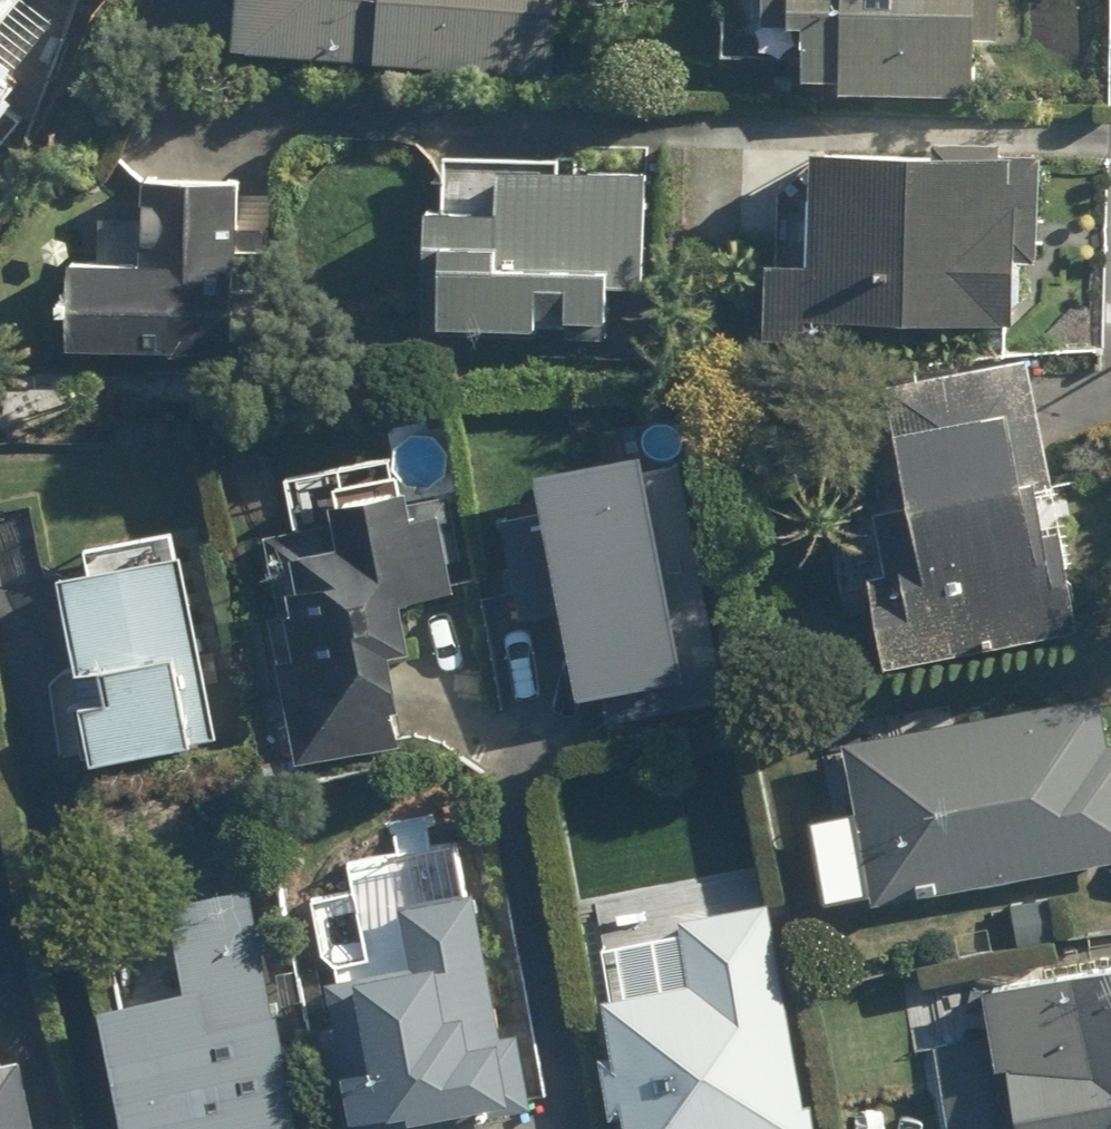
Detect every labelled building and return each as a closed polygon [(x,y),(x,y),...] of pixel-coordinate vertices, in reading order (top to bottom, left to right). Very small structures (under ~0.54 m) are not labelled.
[(25,97),(5,79),(54,24),(27,0),(0,0),(0,126),(25,97)] [(561,0),(237,0),(233,53),(555,77),(561,0)] [(970,98),(975,11),(994,12),(994,0),(759,0),(758,25),(802,27),(799,89),(970,98)] [(1040,164),(1010,163),(810,157),(807,265),(768,264),(766,323),(1004,330),(1007,255),(1037,256),(1040,164)] [(643,285),(648,180),(490,172),(488,212),(419,209),(414,327),(536,333),(538,291),(554,292),(552,334),(603,336),(606,283),(643,285)] [(271,249),(241,248),(244,181),(142,177),(140,218),(95,216),(93,263),(60,261),(56,348),(237,355),(239,290),(270,291),(271,249)] [(890,678),(1088,625),(1049,480),(1030,485),(997,360),(872,393),(899,495),(845,509),(890,678)] [(636,668),(574,431),(493,429),(473,494),(483,599),(511,585),(505,702),(636,668)] [(452,596),(439,504),(402,509),(395,456),(289,472),(297,524),(263,529),(296,763),(390,749),(377,654),(408,650),(401,603),(452,596)] [(198,666),(177,558),(54,583),(89,761),(186,742),(172,671),(198,666)] [(874,910),(1000,889),(1011,952),(1070,942),(1060,879),(1110,870),(1110,748),(1109,749),(1099,694),(845,737),(874,910)] [(763,872),(602,894),(615,999),(593,1002),(609,1123),(626,1120),(627,1128),(798,1128),(763,872)] [(164,902),(184,985),(78,1010),(106,1128),(306,1128),(246,882),(164,902)] [(472,894),(400,906),(410,968),(327,982),(352,1128),(477,1128),(476,1123),(508,1118),(472,894)] [(948,1128),(1110,1128),(1110,968),(984,992),(993,1039),(933,1050),(948,1128)] [(15,1059),(0,1062),(0,1128),(28,1128),(15,1059)]
